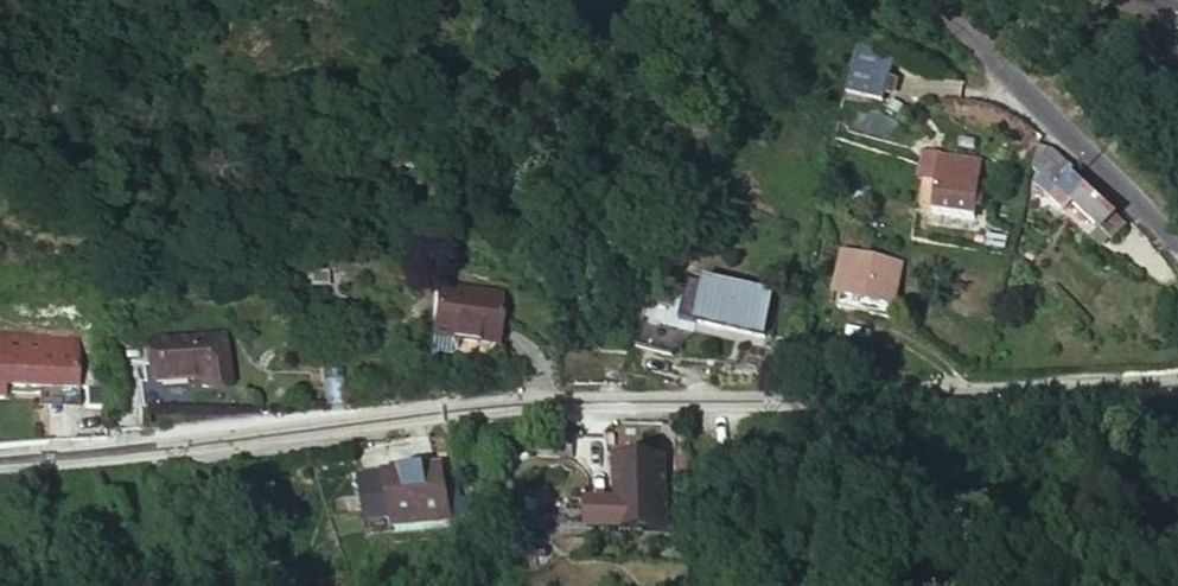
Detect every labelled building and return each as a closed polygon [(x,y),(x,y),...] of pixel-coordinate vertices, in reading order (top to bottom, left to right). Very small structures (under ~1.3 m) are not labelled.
[(879,46),(875,43),(860,39),(847,94),(884,103),(895,58),(877,54),(879,46)] [(1116,217),(1070,174),(1076,170),(1052,150),(1039,147),(1033,171),(1043,173),(1036,182),(1048,198),(1063,212),(1071,203),(1102,232),(1116,217)] [(984,207),(986,189),(980,184),(983,166),(924,157),(922,173),(939,176),(934,215),(975,220),(977,206),(984,207)] [(901,262),(848,253),(839,307),(892,317),(901,262)] [(747,299),(750,289),(688,277),(680,318),(765,335),(771,303),(747,299)] [(437,287),(431,338),(455,341),(497,345),(502,294),(437,287)] [(636,348),(672,355),(675,341),(667,340),(670,327),(641,321),(636,348)] [(202,378),(202,387),(230,384),(225,333),(153,341),(157,382),(202,378)] [(72,335),(0,339),(0,388),(74,384),(72,335)] [(454,353),(455,341),(431,338),(427,337),(426,351),(430,356),(449,358),(454,353)] [(664,524),(663,457),(616,458),(617,525),(664,524)] [(444,481),(440,462),(358,476),(365,518),(389,514),(390,522),(460,510),(455,479),(444,481)]
